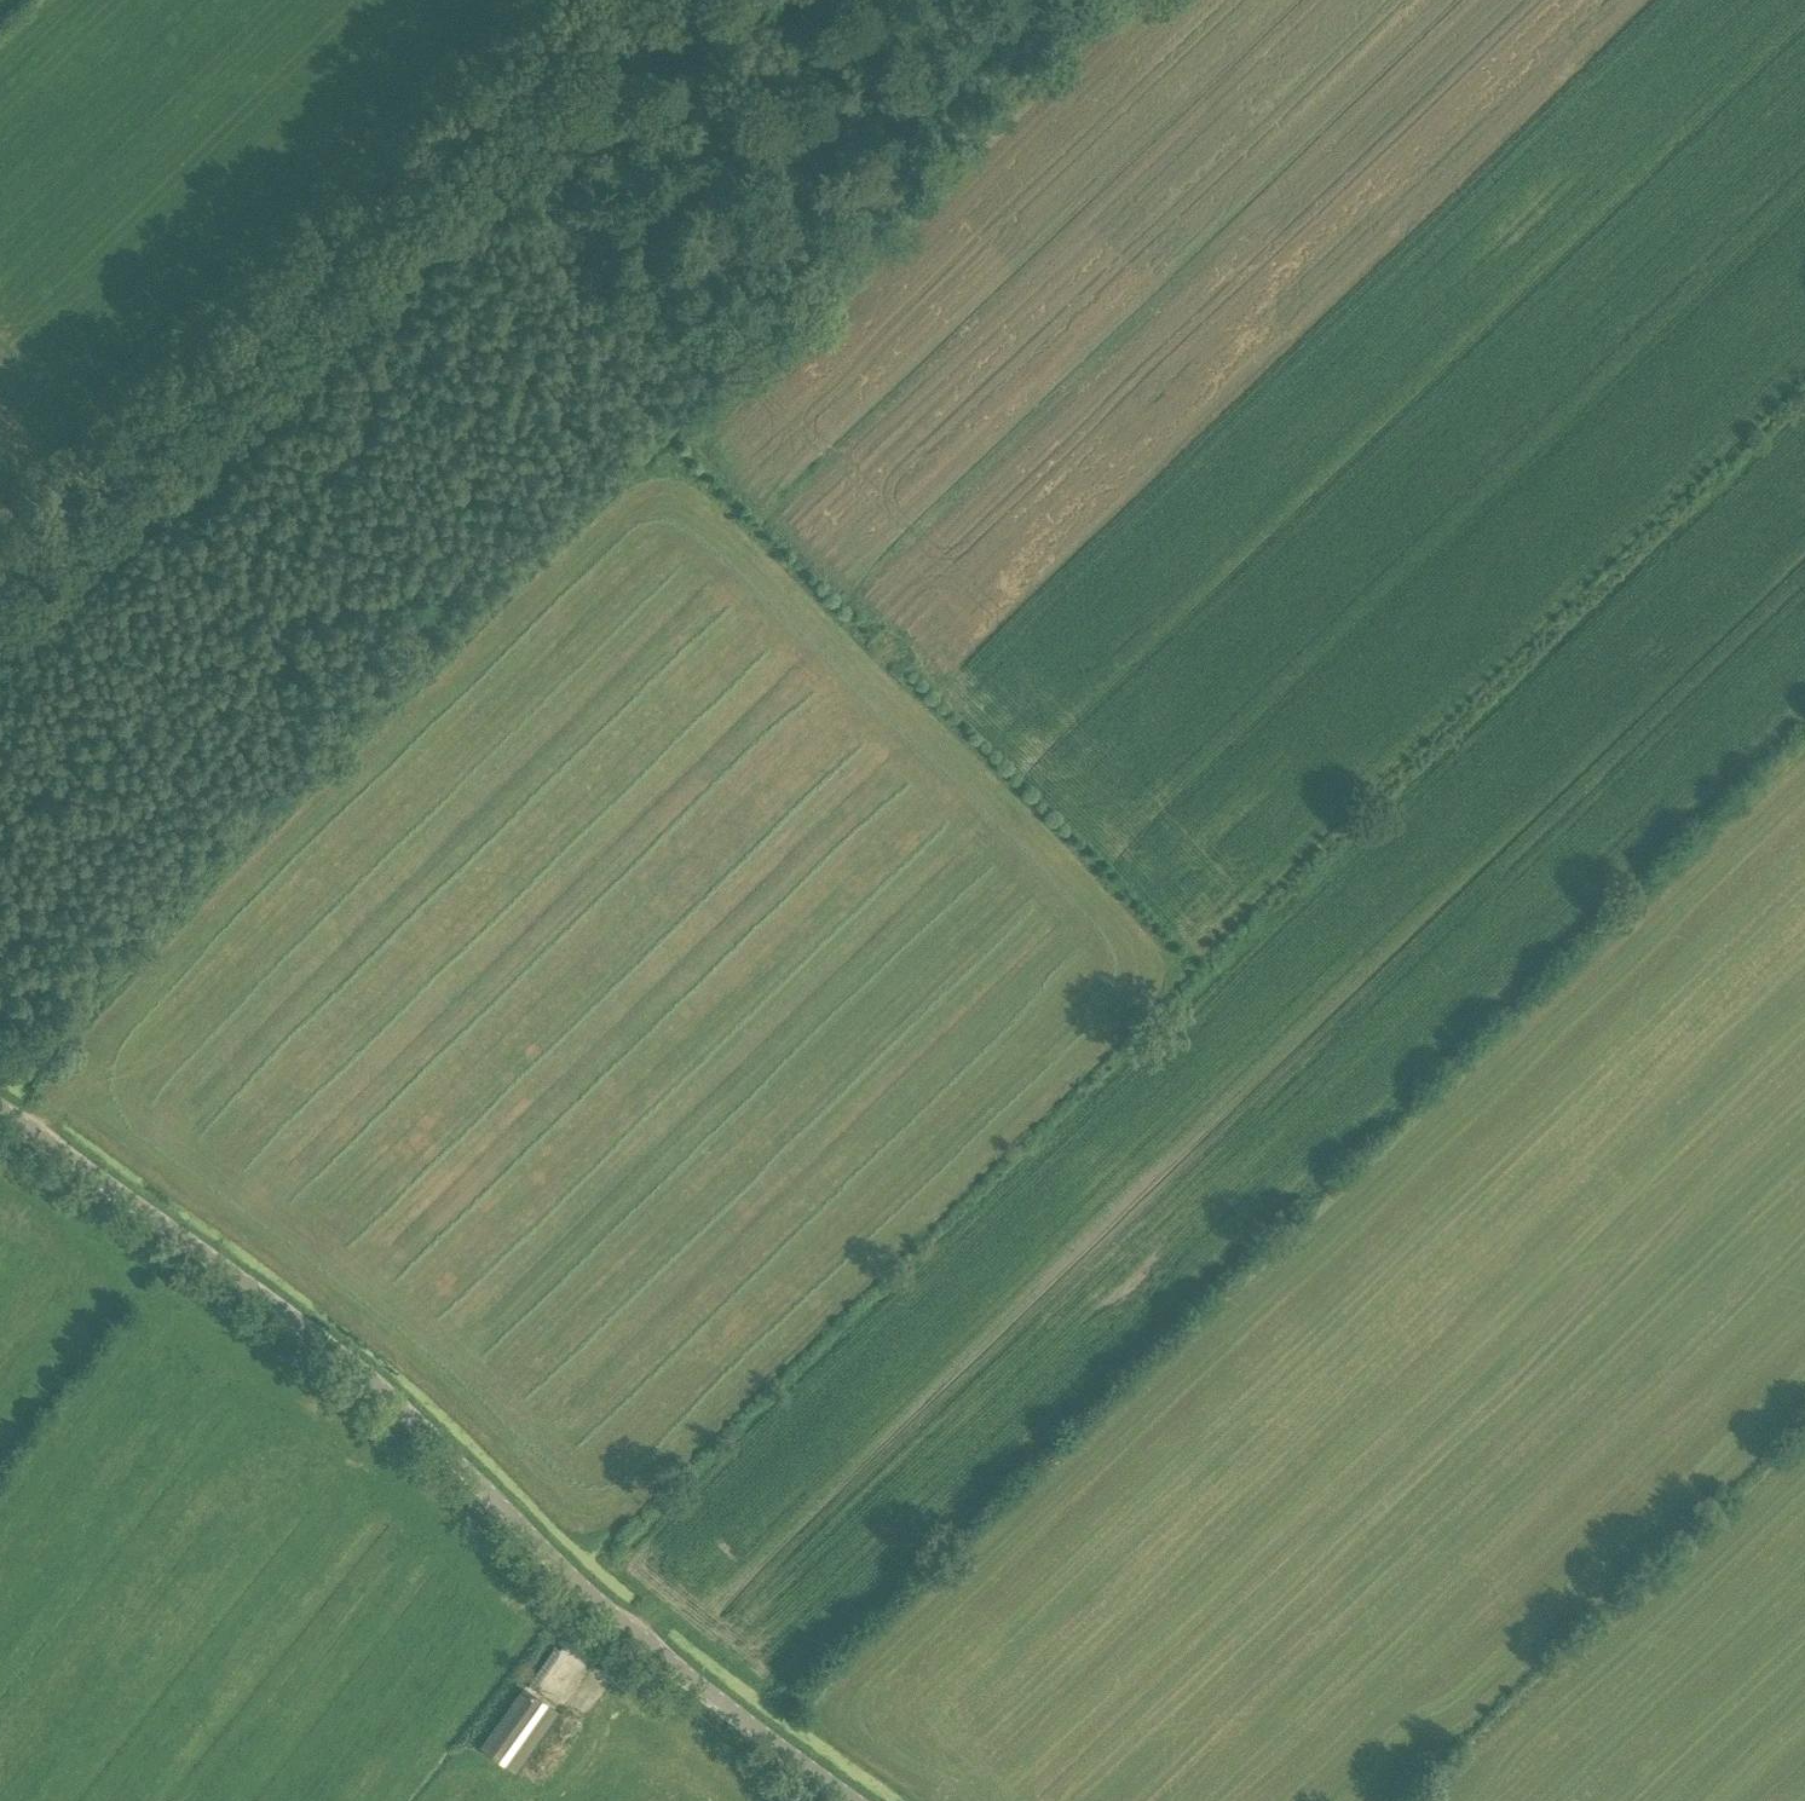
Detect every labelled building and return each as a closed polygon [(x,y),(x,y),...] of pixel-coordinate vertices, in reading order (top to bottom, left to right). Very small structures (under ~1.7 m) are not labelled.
[(517,1769),(557,1712),(525,1689),(485,1746),(517,1769)]
